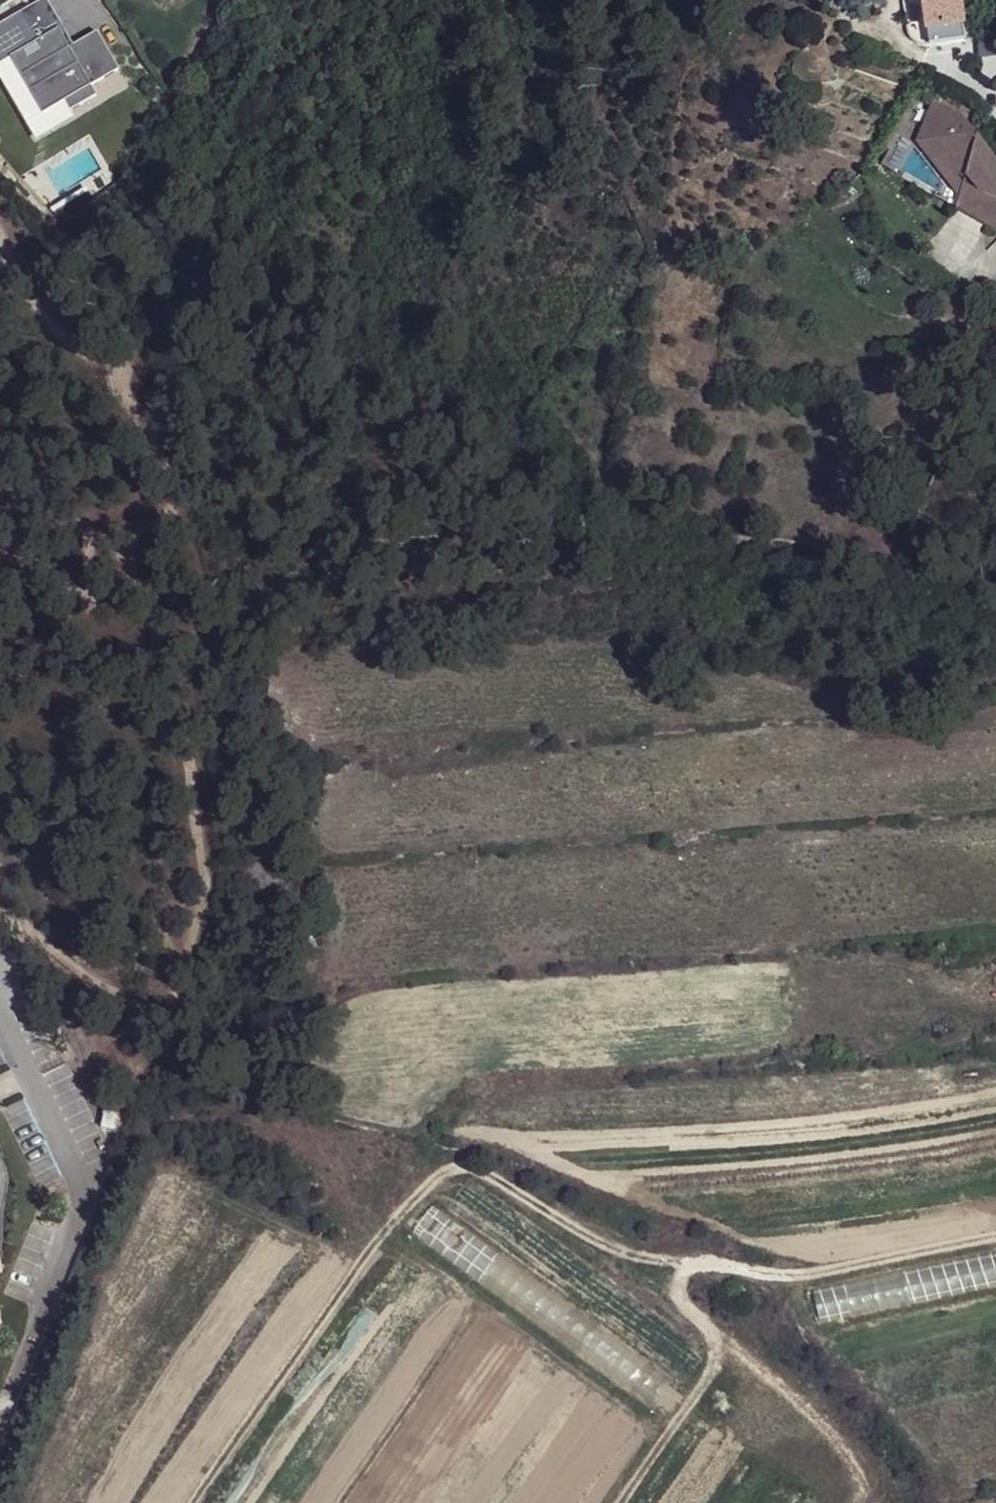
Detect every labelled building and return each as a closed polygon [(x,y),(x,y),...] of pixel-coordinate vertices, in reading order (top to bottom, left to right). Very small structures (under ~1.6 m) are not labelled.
[(0,25),(0,66),(9,60),(41,116),(63,103),(69,113),(96,97),(91,87),(119,71),(96,32),(72,46),(68,49),(57,30),(61,28),(45,0),(43,0),(0,25)] [(963,44),(960,22),(958,0),(922,0),(927,49),(963,44)] [(61,28),(57,30),(68,49),(72,46),(61,28)] [(943,105),(936,101),(914,139),(958,193),(959,182),(923,138),(943,105)] [(923,138),(959,182),(958,193),(958,201),(995,222),(995,159),(962,117),(943,105),(923,138)] [(957,206),(995,227),(995,222),(958,201),(957,206)] [(411,1238),(652,1412),(673,1384),(432,1209),(411,1238)] [(995,1290),(995,1255),(799,1298),(807,1330),(995,1290)] [(10,1330),(0,1289),(0,1332),(10,1330)]
